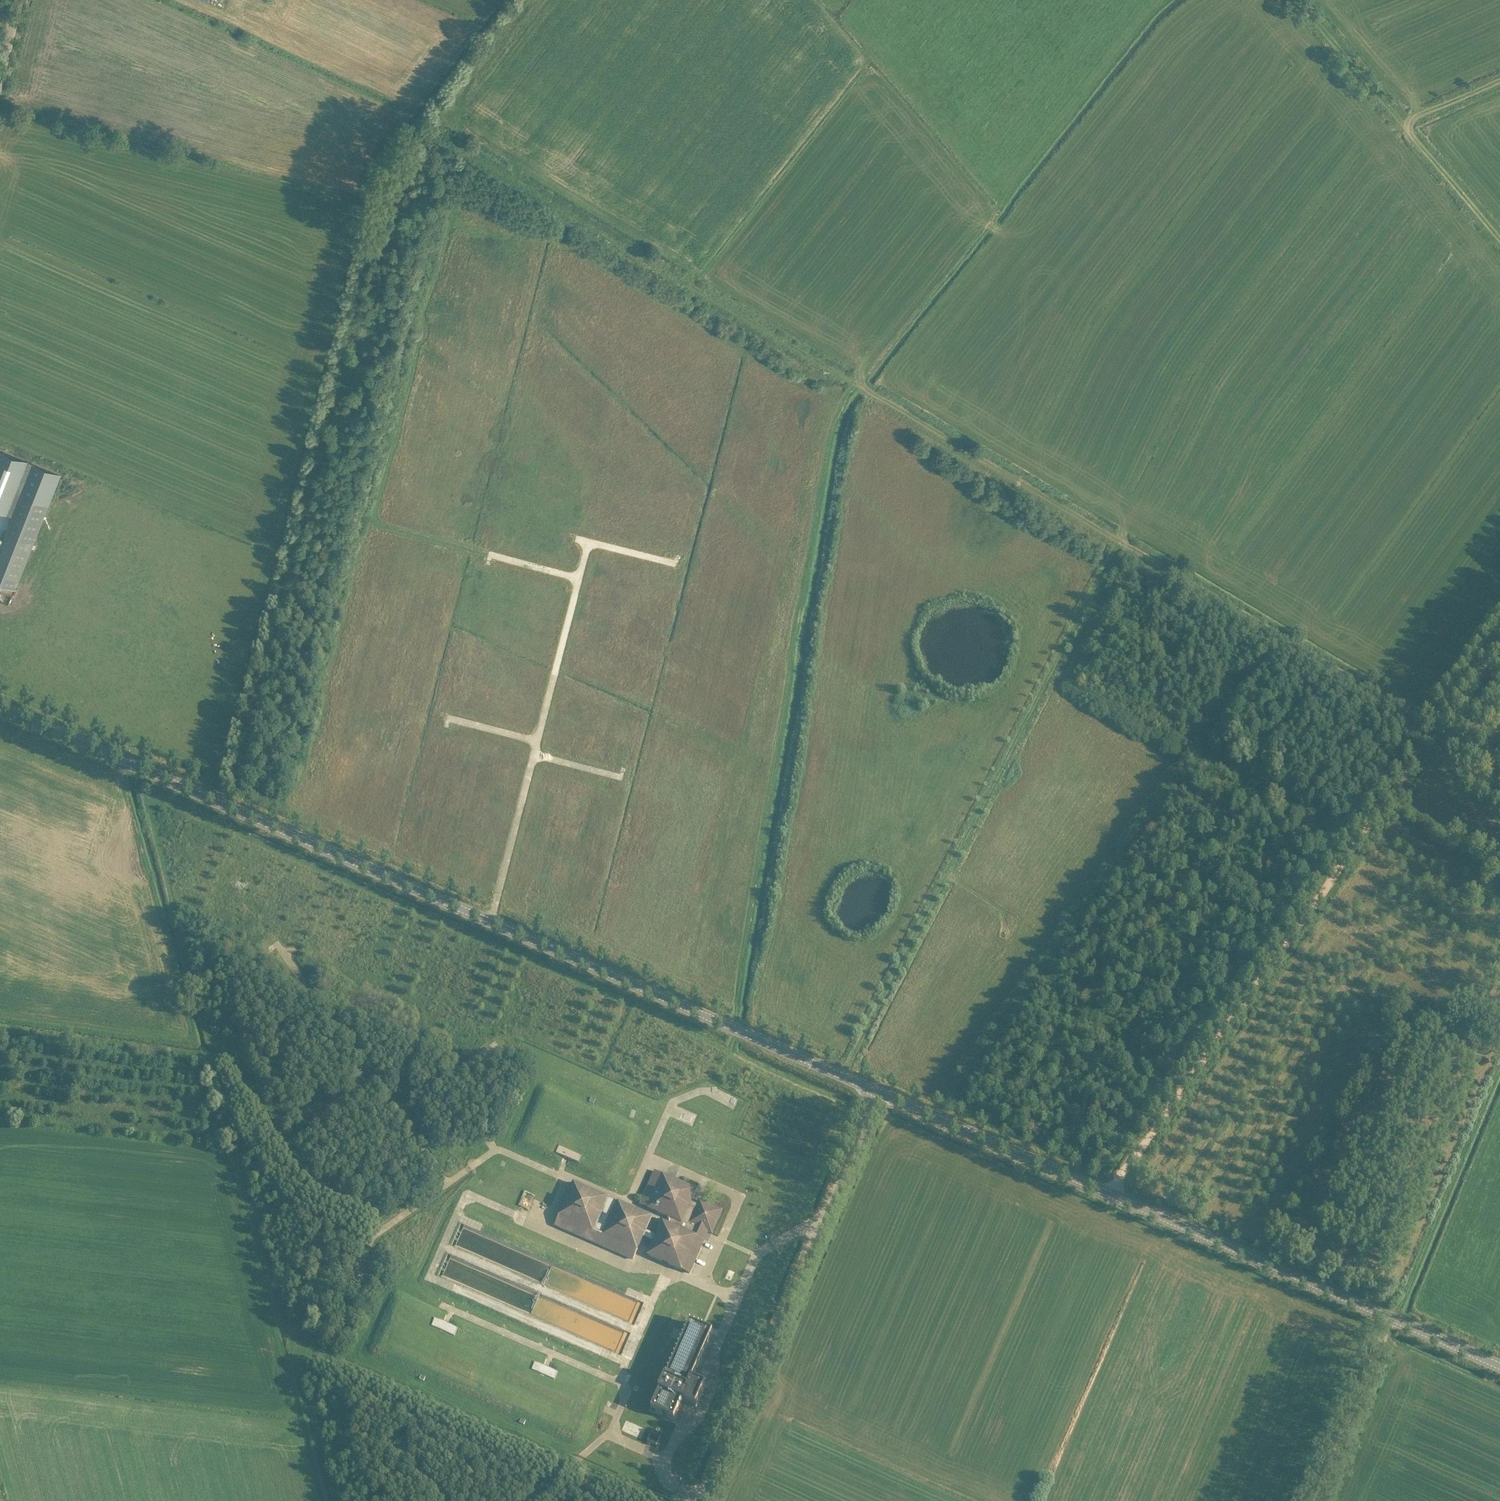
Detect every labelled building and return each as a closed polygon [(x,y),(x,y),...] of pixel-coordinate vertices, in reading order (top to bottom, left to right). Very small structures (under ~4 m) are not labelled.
[(11,514),(0,544),(0,583),(15,588),(22,569),(27,558),(60,473),(0,449),(0,510),(11,514)] [(559,1145),(556,1152),(565,1156),(570,1158),(570,1159),(579,1162),(582,1155),(559,1145)] [(570,1192),(555,1225),(624,1255),(633,1259),(643,1237),(654,1242),(648,1255),(690,1273),(704,1240),(703,1239),(707,1231),(712,1234),(722,1210),(699,1200),(697,1205),(691,1202),(696,1189),(655,1171),(646,1193),(640,1204),(649,1208),(670,1217),(667,1224),(663,1222),(657,1235),(646,1230),(652,1217),(574,1183),(570,1192)] [(520,1206),(531,1209),(535,1193),(524,1190),(520,1206)] [(434,1318),(431,1325),(455,1335),(458,1328),(451,1325),(450,1324),(444,1322),(443,1322),(443,1321),(434,1318)] [(660,1391),(651,1410),(674,1421),(683,1402),(696,1407),(706,1386),(692,1380),(713,1333),(690,1323),(669,1370),(668,1369),(658,1391),(660,1391)] [(535,1361),(532,1369),(554,1379),(557,1372),(558,1372),(550,1368),(549,1368),(545,1366),(544,1365),(542,1364),(535,1361)] [(648,1442),(647,1444),(649,1445),(650,1443),(657,1446),(660,1437),(651,1433),(647,1442),(648,1442)]
